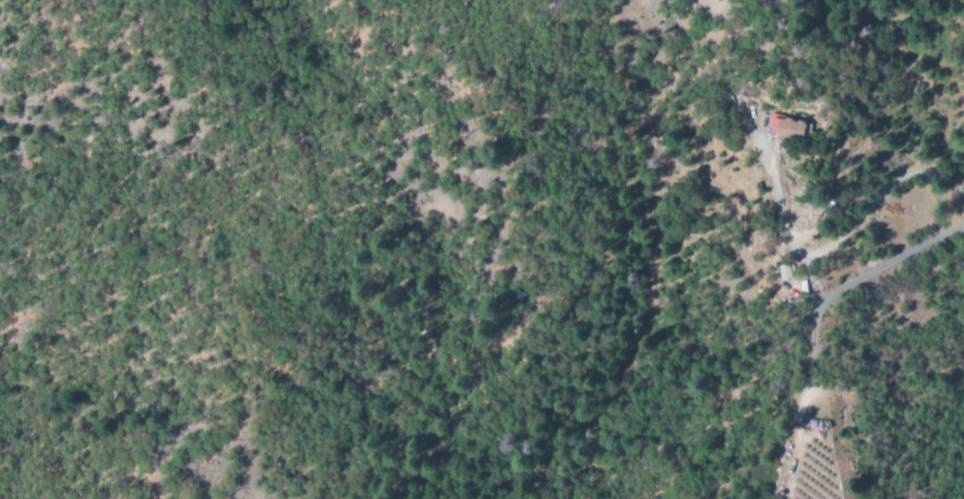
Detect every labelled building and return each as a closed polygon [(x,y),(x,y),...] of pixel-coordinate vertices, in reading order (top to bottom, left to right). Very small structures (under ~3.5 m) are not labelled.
[(778,119),(776,137),(812,140),(814,122),(778,119)] [(780,267),(782,281),(794,280),(793,266),(780,267)]
